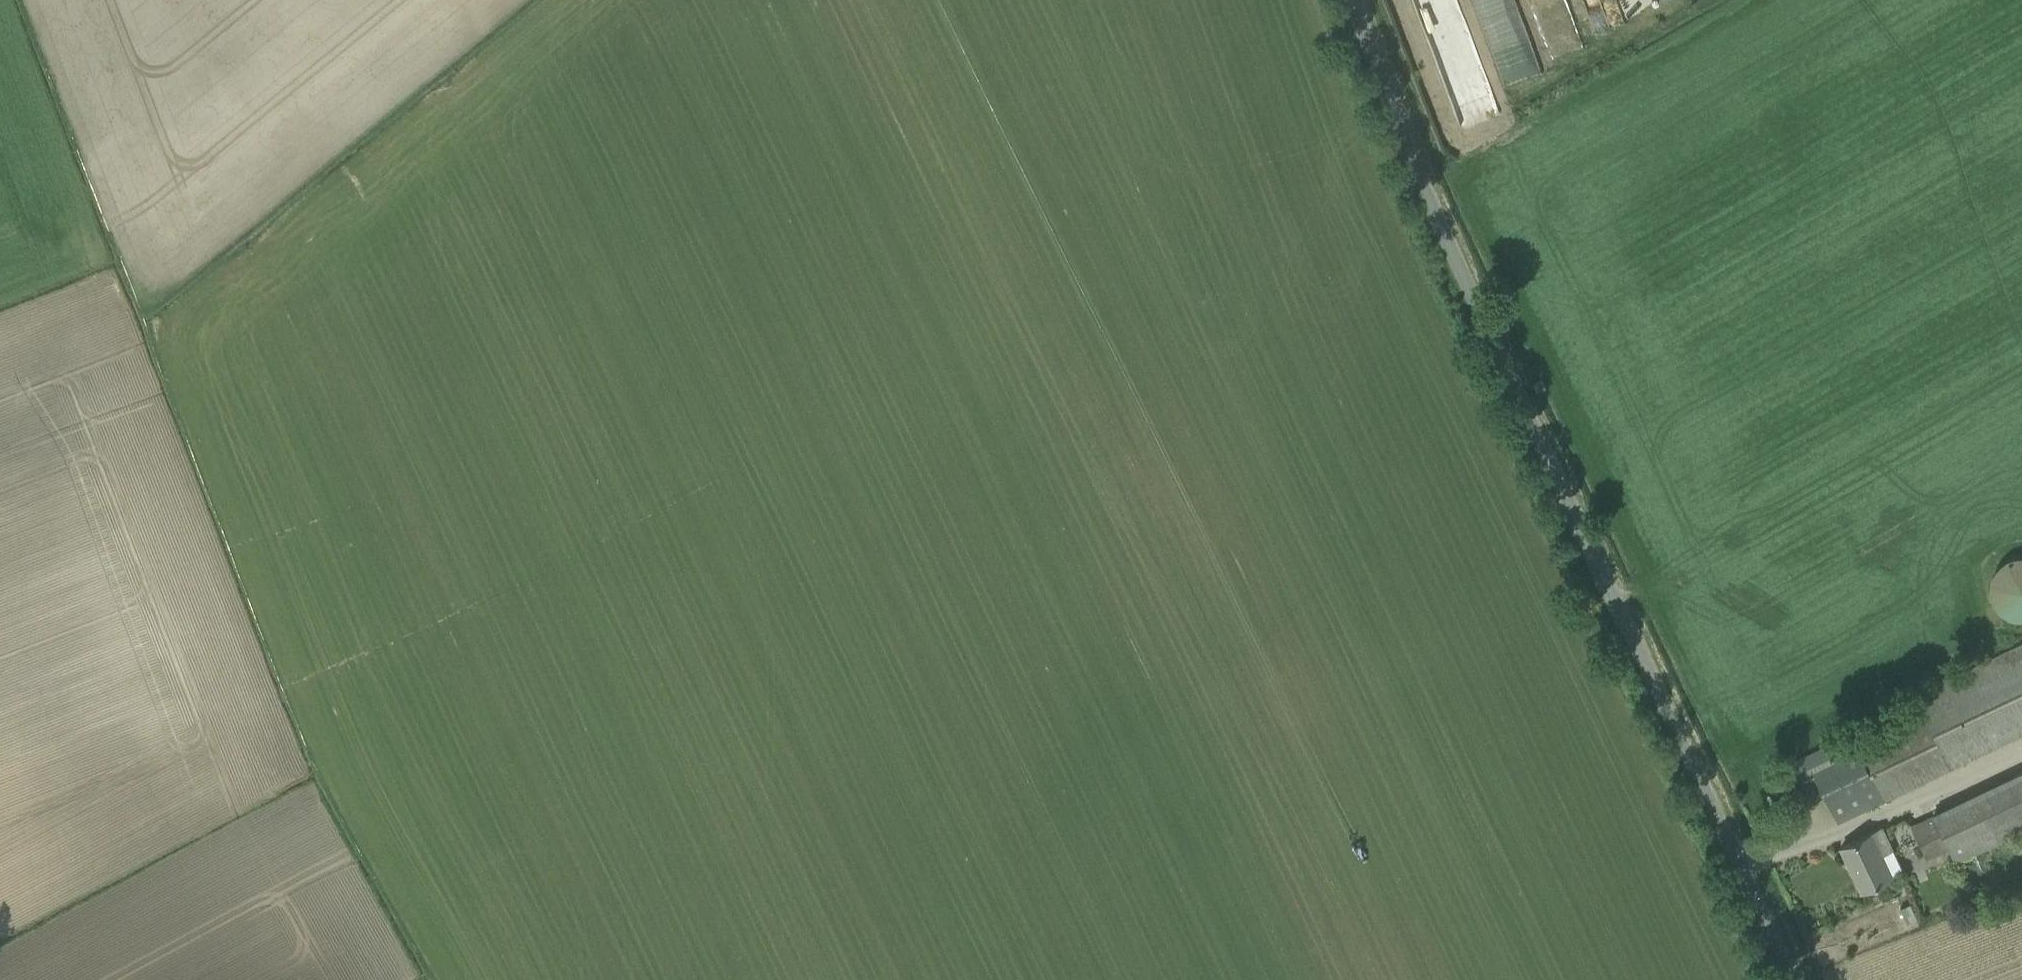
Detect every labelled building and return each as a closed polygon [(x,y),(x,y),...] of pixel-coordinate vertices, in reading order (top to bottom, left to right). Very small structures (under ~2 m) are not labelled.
[(1539,71),(1515,0),(1461,0),(1464,10),(1469,8),(1484,52),(1475,55),(1471,43),(1436,54),(1460,128),(1500,114),(1491,87),(1539,71)] [(2021,555),(2020,555),(2017,555),(2013,556),(2009,557),(2008,558),(2004,560),(2002,561),(2000,563),(1997,566),(1996,567),(1993,571),(1992,573),(1991,576),(1990,578),(1989,583),(1989,586),(1989,588),(1989,590),(1989,592),(1989,595),(1990,598),(1991,600),(1992,602),(1993,604),(1994,606),(1995,608),(1998,611),(1999,613),(2002,615),(2005,617),(2008,618),(2012,620),(2016,621),(2019,621),(2021,621),(2021,555)] [(1820,790),(1836,822),(2021,732),(2021,642),(1914,693),(1922,710),(1854,742),(1850,734),(1793,762),(1809,795),(1820,790)] [(1956,863),(2021,830),(2021,772),(1911,824),(1926,857),(1948,847),(1956,863)] [(1841,846),(1861,890),(1903,870),(1883,826),(1841,846)]
